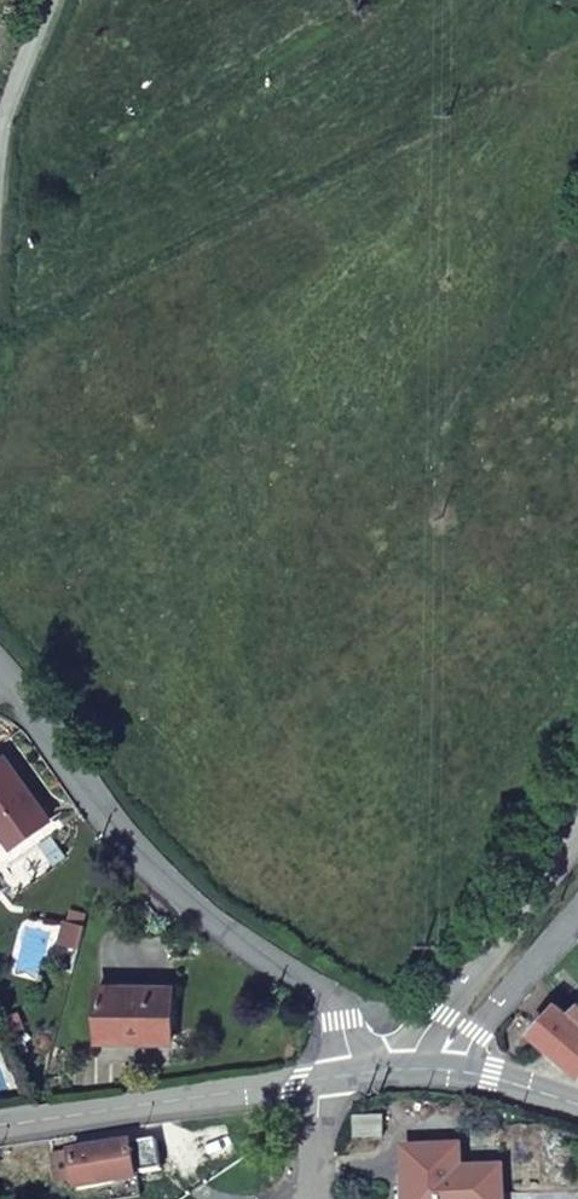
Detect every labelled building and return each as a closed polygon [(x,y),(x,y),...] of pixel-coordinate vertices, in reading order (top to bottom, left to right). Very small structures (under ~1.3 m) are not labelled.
[(0,761),(0,827),(8,838),(13,845),(50,819),(6,757),(0,761)] [(172,988),(100,987),(100,1040),(171,1041),(172,988)] [(532,1030),(577,1070),(577,1001),(566,1011),(557,1002),(532,1030)] [(157,1141),(74,1153),(78,1182),(79,1189),(140,1181),(139,1171),(161,1168),(157,1141)] [(406,1150),(408,1198),(462,1198),(459,1147),(406,1150)] [(16,1198),(75,1198),(76,1197),(17,1171),(17,1165),(9,1163),(12,1150),(0,1150),(0,1192),(16,1198)] [(78,1182),(74,1153),(54,1156),(59,1184),(78,1182)]
